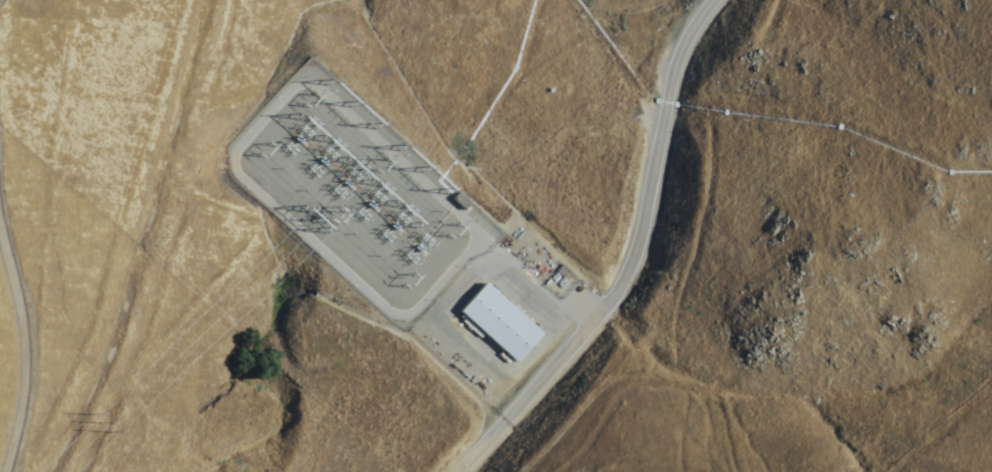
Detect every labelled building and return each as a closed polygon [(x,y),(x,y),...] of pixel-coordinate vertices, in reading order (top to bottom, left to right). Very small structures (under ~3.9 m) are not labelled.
[(539,333),(483,282),(457,311),(513,362),(539,333)]
